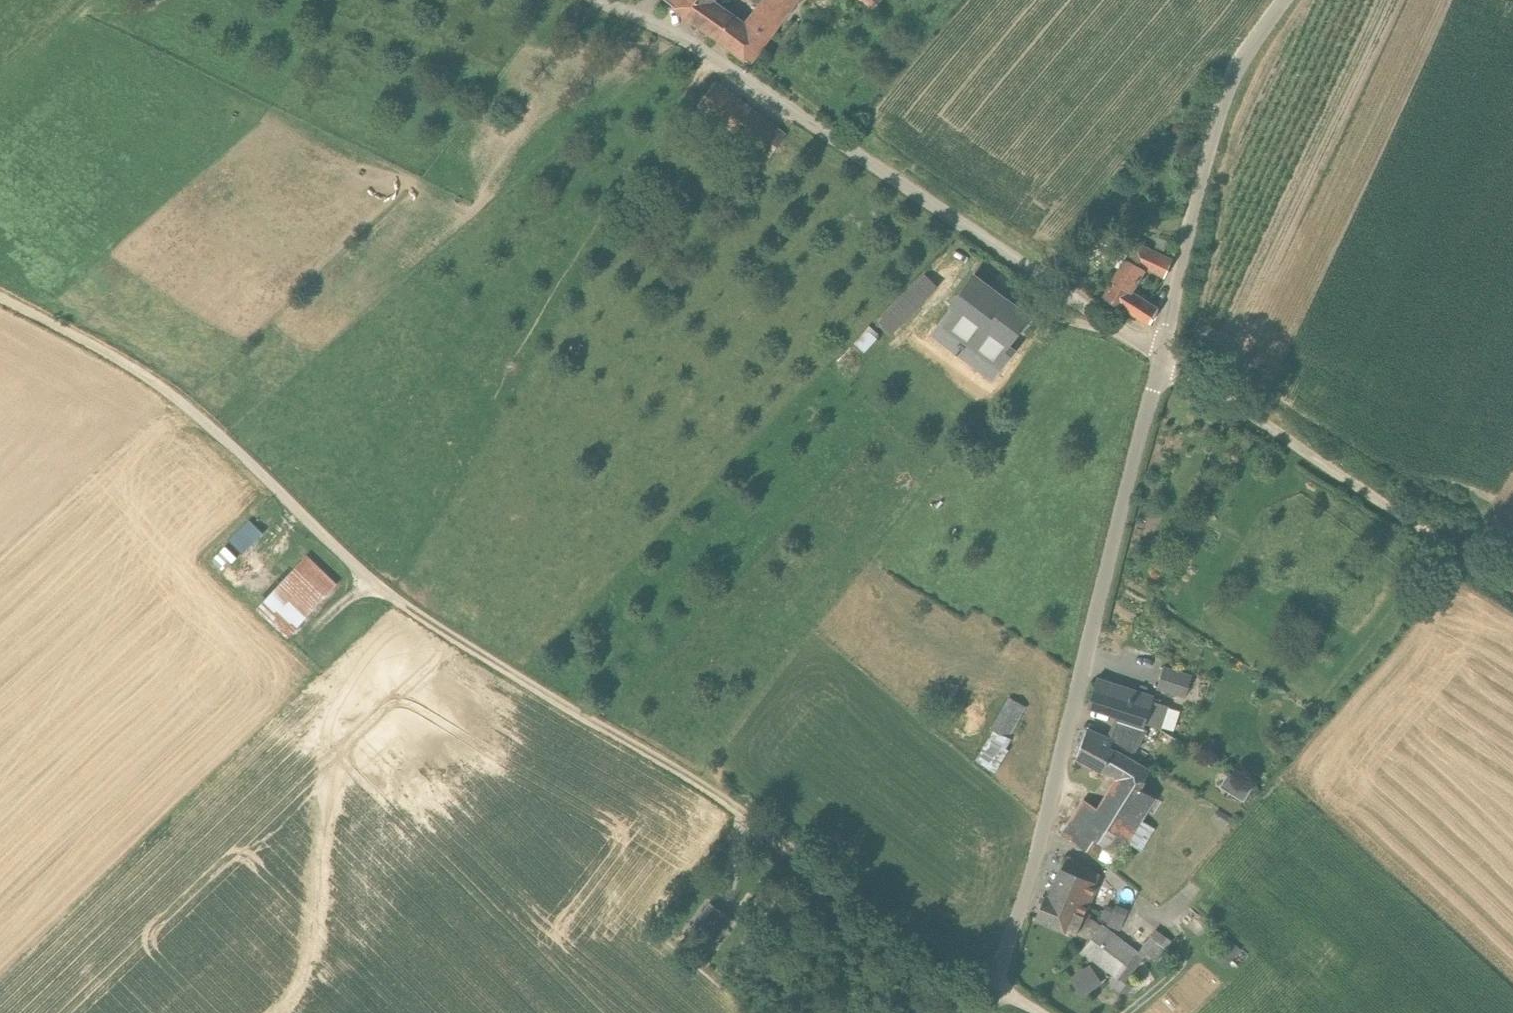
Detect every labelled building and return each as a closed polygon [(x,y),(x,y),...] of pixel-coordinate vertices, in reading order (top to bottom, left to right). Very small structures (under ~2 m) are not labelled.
[(719,38),(732,18),(711,3),(713,0),(666,0),(719,38)] [(719,38),(751,62),(775,30),(797,0),(768,0),(746,28),(732,18),(719,38)] [(873,10),(883,0),(862,0),(863,1),(863,0),(873,10)] [(784,135),(715,83),(698,105),(767,157),(784,135)] [(1159,308),(1151,304),(1130,293),(1146,267),(1165,276),(1172,260),(1137,243),(1127,260),(1103,298),(1151,324),(1159,308)] [(925,274),(889,309),(903,322),(938,287),(925,274)] [(1015,350),(1009,345),(1031,316),(979,277),(955,308),(961,312),(948,330),(1001,369),(1015,350)] [(250,521),(229,541),(241,554),(263,533),(250,521)] [(256,609),(288,638),(337,584),(307,556),(256,609)] [(1164,667),(1157,688),(1185,697),(1192,676),(1164,667)] [(1154,697),(1097,678),(1088,707),(1145,725),(1145,724),(1160,729),(1168,706),(1153,701),(1154,697)] [(1011,739),(1007,737),(1024,708),(1009,699),(991,728),(994,730),(975,762),(995,774),(1008,751),(1005,750),(1011,739)] [(1077,756),(1103,770),(1114,751),(1118,753),(1129,759),(1146,730),(1115,720),(1109,739),(1087,730),(1077,756)] [(1111,866),(1127,842),(1142,851),(1155,828),(1141,819),(1155,797),(1140,788),(1150,771),(1129,759),(1118,753),(1114,751),(1103,770),(1119,779),(1099,809),(1086,803),(1079,814),(1091,821),(1085,831),(1070,820),(1062,833),(1097,856),(1111,866)] [(1253,787),(1229,772),(1220,787),(1244,802),(1253,787)] [(1217,811),(1211,821),(1225,829),(1231,819),(1217,811)] [(1036,917),(1055,925),(1086,939),(1090,940),(1082,951),(1113,974),(1107,984),(1120,993),(1126,984),(1125,983),(1147,954),(1157,961),(1172,941),(1156,930),(1141,949),(1139,951),(1102,924),(1101,925),(1084,916),(1097,884),(1096,883),(1100,875),(1067,855),(1050,896),(1046,894),(1036,917)] [(1123,927),(1130,906),(1113,900),(1106,922),(1123,927)] [(1239,951),(1228,941),(1213,957),(1225,968),(1239,951)] [(1081,996),(1101,983),(1090,966),(1070,979),(1081,996)]
